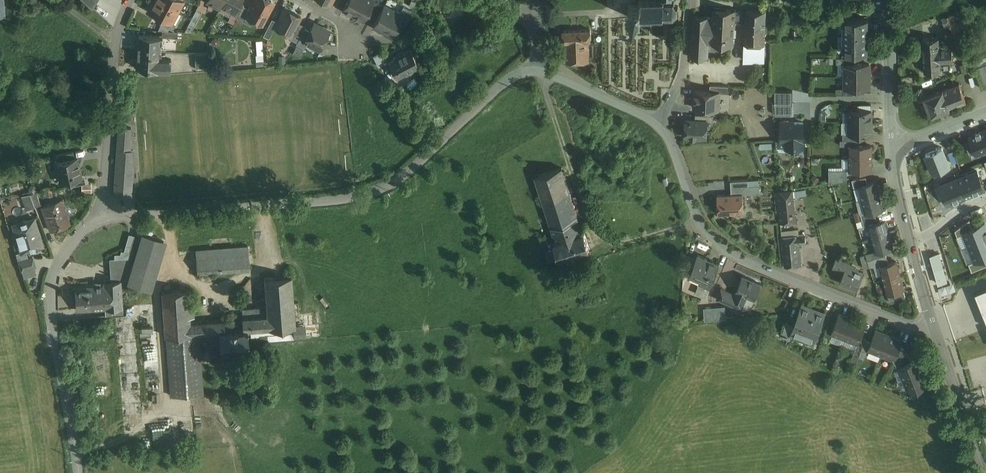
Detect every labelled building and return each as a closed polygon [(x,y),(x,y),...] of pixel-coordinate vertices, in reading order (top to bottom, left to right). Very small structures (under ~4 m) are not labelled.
[(158,0),(155,0),(150,10),(163,17),(172,22),(172,21),(178,10),(158,0)] [(178,10),(183,0),(158,0),(178,10)] [(220,7),(221,7),(222,4),(234,10),(240,0),(224,0),(220,7)] [(240,0),(234,10),(232,14),(238,17),(244,5),(245,3),(240,0)] [(272,0),(254,0),(250,8),(247,13),(248,13),(263,22),(273,3),(272,0)] [(344,9),(354,14),(361,0),(348,0),(344,9)] [(354,14),(364,19),(370,7),(374,0),(361,0),(354,14)] [(370,7),(375,10),(381,0),(374,0),(370,7)] [(663,0),(657,1),(657,0),(655,0),(655,1),(650,1),(650,0),(648,0),(648,1),(642,1),(641,0),(639,0),(639,1),(640,2),(640,4),(631,4),(630,3),(629,4),(630,5),(630,14),(629,16),(630,17),(631,16),(640,16),(640,17),(639,18),(640,20),(641,18),(648,18),(648,20),(650,20),(650,18),(655,18),(655,20),(657,20),(657,18),(663,18),(664,19),(666,18),(665,18),(665,16),(673,16),(674,18),(675,17),(674,16),(677,13),(679,13),(679,12),(678,11),(678,7),(680,7),(679,5),(677,6),(674,3),(675,1),(674,1),(673,2),(665,2),(665,0),(663,0)] [(238,17),(237,18),(243,22),(248,13),(247,13),(250,8),(244,5),(238,17)] [(400,13),(385,5),(375,25),(392,34),(399,23),(403,14),(400,13)] [(413,10),(404,5),(400,13),(403,14),(399,23),(405,26),(413,10)] [(302,16),(285,7),(275,26),(291,34),(292,35),(299,21),(302,16)] [(737,9),(714,7),(714,16),(711,16),(710,42),(734,43),(735,25),(736,26),(736,19),(737,9)] [(767,9),(747,8),(747,10),(746,20),(746,26),(766,27),(767,9)] [(747,10),(737,9),(736,19),(746,20),(747,10)] [(196,10),(188,26),(193,28),(202,12),(196,10)] [(962,34),(955,14),(942,19),(947,31),(952,29),(955,37),(962,34)] [(711,16),(693,16),(691,57),(709,57),(710,42),(711,16)] [(176,24),(172,21),(172,22),(163,17),(160,22),(173,29),(176,24)] [(868,17),(848,18),(848,23),(844,23),(844,45),(847,45),(847,51),(868,51),(868,17)] [(306,25),(299,21),(292,35),(291,34),(289,37),(297,41),(298,41),(305,27),(306,25)] [(330,31),(314,22),(310,30),(305,40),(308,42),(321,48),(330,31)] [(766,27),(746,26),(745,42),(746,42),(764,43),(765,43),(766,27)] [(305,27),(298,41),(297,41),(296,43),(305,48),(308,42),(305,40),(310,30),(305,27)] [(591,28),(563,29),(564,41),(566,41),(589,40),(592,40),(591,28)] [(160,35),(139,34),(138,50),(159,52),(160,35)] [(939,37),(923,38),(924,55),(940,54),(940,46),(939,37)] [(589,40),(566,41),(567,61),(590,60),(589,40)] [(764,43),(746,42),(745,60),(764,60),(764,43)] [(952,45),(940,46),(940,54),(953,53),(952,45)] [(411,48),(389,60),(397,76),(419,64),(411,48)] [(159,52),(138,50),(137,67),(158,68),(158,58),(159,52)] [(380,51),(374,54),(379,65),(385,62),(380,51)] [(210,53),(195,53),(196,67),(211,66),(210,53)] [(953,53),(940,54),(941,62),(953,61),(953,53)] [(940,54),(924,55),(925,72),(941,71),(941,62),(940,54)] [(971,57),(963,60),(965,63),(961,65),(964,72),(975,68),(971,57)] [(172,59),(158,58),(158,68),(170,68),(171,66),(172,59)] [(870,63),(846,63),(846,75),(870,75),(870,63)] [(870,75),(846,75),(846,87),(870,87),(870,75)] [(960,83),(943,89),(950,108),(967,102),(960,83)] [(729,85),(711,84),(711,90),(720,91),(720,92),(728,92),(729,85)] [(943,89),(924,96),(931,115),(950,108),(943,89)] [(711,90),(696,90),(695,107),(719,108),(720,92),(720,91),(711,90)] [(794,102),(776,102),(776,114),(794,114),(794,102)] [(872,110),(850,110),(850,121),(872,121),(872,110)] [(696,119),(687,119),(686,135),(691,136),(691,137),(697,137),(697,136),(705,136),(706,128),(708,128),(708,120),(696,119)] [(804,122),(790,122),(790,121),(781,121),(781,140),(786,140),(786,147),(804,147),(804,122)] [(872,121),(850,121),(850,133),(857,133),(872,133),(872,121)] [(132,127),(120,126),(115,195),(132,196),(133,169),(129,169),(132,127)] [(985,151),(985,129),(969,136),(971,140),(976,153),(977,155),(985,151)] [(976,153),(971,140),(966,142),(971,155),(976,153)] [(872,145),(861,145),(859,145),(850,145),(850,157),(872,157),(872,145)] [(73,151),(59,154),(60,160),(75,157),(73,151)] [(60,160),(56,161),(58,170),(60,170),(63,180),(82,176),(78,156),(75,157),(60,160)] [(872,157),(850,157),(850,169),(873,169),(872,157)] [(562,167),(535,175),(552,226),(578,217),(562,167)] [(848,168),(830,169),(830,181),(832,180),(833,182),(848,179),(848,168)] [(978,170),(957,178),(965,197),(985,189),(978,170)] [(867,176),(853,178),(855,186),(860,185),(860,184),(868,182),(867,176)] [(948,204),(965,197),(957,178),(940,185),(948,204)] [(749,179),(731,180),(732,193),(743,193),(760,192),(760,184),(749,185),(749,179)] [(868,182),(860,184),(860,185),(863,198),(880,194),(876,180),(868,182)] [(84,190),(92,191),(92,183),(84,183),(84,190)] [(794,190),(777,192),(779,215),(796,213),(794,190)] [(37,191),(31,193),(35,205),(41,203),(37,191)] [(719,213),(745,212),(743,193),(732,193),(718,194),(719,213)] [(880,194),(863,198),(867,211),(867,212),(875,209),(883,207),(880,194)] [(62,199),(42,206),(51,230),(71,223),(62,199)] [(875,209),(867,212),(867,211),(862,213),(863,219),(877,215),(875,209)] [(796,213),(779,215),(780,223),(797,221),(796,213)] [(877,215),(863,219),(865,225),(870,224),(870,223),(878,221),(877,215)] [(578,217),(552,226),(556,240),(583,231),(578,217)] [(34,218),(14,224),(22,250),(40,245),(38,238),(40,237),(34,218)] [(878,221),(870,223),(870,224),(873,237),(890,233),(886,219),(878,221)] [(958,236),(964,233),(963,231),(974,227),(970,219),(956,230),(958,236)] [(985,238),(985,223),(985,222),(974,227),(963,231),(964,233),(969,245),(985,238)] [(556,240),(554,240),(557,250),(559,255),(560,258),(572,254),(572,255),(579,253),(579,252),(590,248),(585,230),(583,231),(556,240)] [(130,233),(125,251),(130,252),(135,235),(130,233)] [(166,240),(142,233),(128,282),(151,289),(166,240)] [(890,233),(873,237),(877,250),(885,248),(893,246),(890,233)] [(799,235),(782,236),(785,266),(802,264),(800,243),(799,235)] [(969,245),(975,260),(975,261),(985,257),(985,238),(969,245)] [(248,245),(196,249),(198,274),(250,270),(248,245)] [(939,246),(930,249),(941,289),(951,285),(939,246)] [(885,248),(877,250),(872,251),(873,257),(887,254),(885,248)] [(719,262),(699,254),(699,253),(696,258),(691,272),(689,276),(690,276),(691,273),(702,277),(701,281),(710,285),(709,285),(710,286),(720,262),(719,262)] [(696,258),(686,254),(685,270),(691,272),(696,258)] [(867,254),(861,256),(865,267),(870,266),(867,254)] [(887,254),(873,257),(875,265),(881,265),(889,263),(887,254)] [(33,257),(21,260),(23,268),(35,264),(33,257)] [(849,262),(837,257),(833,266),(845,271),(840,281),(857,288),(864,271),(848,265),(849,262)] [(975,261),(975,260),(970,263),(973,270),(985,265),(985,257),(975,261)] [(129,258),(111,259),(111,269),(126,268),(129,258)] [(889,263),(881,265),(884,278),(901,274),(897,261),(889,263)] [(126,268),(111,269),(112,281),(122,280),(126,268)] [(691,273),(690,276),(689,276),(684,290),(698,296),(699,293),(696,291),(699,283),(700,280),(700,281),(702,277),(691,273)] [(292,274),(265,277),(267,305),(268,315),(269,328),(296,325),(296,317),(300,317),(299,302),(295,302),(292,274)] [(762,282),(743,274),(737,290),(736,290),(735,293),(722,287),(717,298),(742,308),(748,295),(755,298),(762,282)] [(901,274),(884,278),(888,292),(904,288),(901,274)] [(710,285),(701,281),(702,277),(700,281),(700,280),(699,283),(696,291),(699,293),(706,296),(710,286),(709,285),(710,285)] [(112,281),(104,282),(104,283),(104,285),(76,287),(78,309),(106,307),(106,308),(112,308),(112,309),(113,308),(116,307),(123,307),(123,299),(122,280),(112,281)] [(976,291),(985,316),(985,287),(976,291)] [(907,288),(891,292),(893,300),(909,296),(907,288)] [(189,289),(163,291),(166,335),(192,333),(192,328),(191,322),(191,316),(189,299),(189,289)] [(825,313),(803,305),(804,302),(794,324),(790,333),(814,342),(826,310),(825,313)] [(242,307),(243,317),(268,315),(267,305),(242,307)] [(713,306),(705,307),(705,320),(714,319),(713,306)] [(729,308),(713,309),(714,318),(730,317),(729,308)] [(853,318),(840,313),(833,331),(846,336),(853,318)] [(268,315),(243,317),(243,321),(244,328),(248,328),(248,329),(251,329),(269,328),(268,315)] [(866,323),(853,318),(846,336),(859,341),(866,323)] [(225,319),(191,322),(192,328),(192,333),(200,333),(220,331),(219,330),(226,330),(225,322),(225,319)] [(243,321),(225,322),(226,330),(244,328),(243,321)] [(794,324),(786,321),(780,334),(788,337),(790,333),(794,324)] [(251,329),(252,335),(261,335),(262,340),(296,337),(296,332),(297,332),(296,325),(269,328),(251,329)] [(296,332),(296,337),(307,336),(306,325),(296,325),(297,332),(296,332)] [(226,330),(219,330),(220,331),(221,350),(250,347),(248,329),(248,328),(244,328),(226,330)] [(889,334),(876,329),(872,341),(869,348),(882,353),(889,334)] [(846,336),(833,331),(830,338),(843,343),(846,336)] [(192,333),(166,335),(171,395),(204,393),(200,333),(192,333)] [(902,339),(889,334),(882,353),(893,357),(897,354),(900,346),(902,339)] [(859,341),(846,336),(843,343),(856,348),(858,344),(859,341)] [(909,339),(904,336),(902,339),(900,346),(905,348),(909,339)] [(872,341),(866,339),(864,346),(860,356),(865,358),(869,348),(872,341)] [(864,346),(858,344),(856,348),(851,360),(857,363),(860,356),(864,346)] [(905,348),(900,346),(897,354),(893,357),(896,362),(902,358),(904,351),(905,348)] [(96,352),(97,382),(110,381),(109,351),(96,352)] [(910,353),(904,351),(902,358),(896,362),(899,368),(901,367),(909,361),(912,360),(910,353)] [(909,361),(901,367),(905,378),(923,371),(918,358),(912,360),(909,361)] [(923,371),(905,378),(909,388),(913,390),(919,387),(929,384),(923,371)] [(919,387),(913,390),(911,396),(924,401),(926,395),(922,394),(919,387)]
